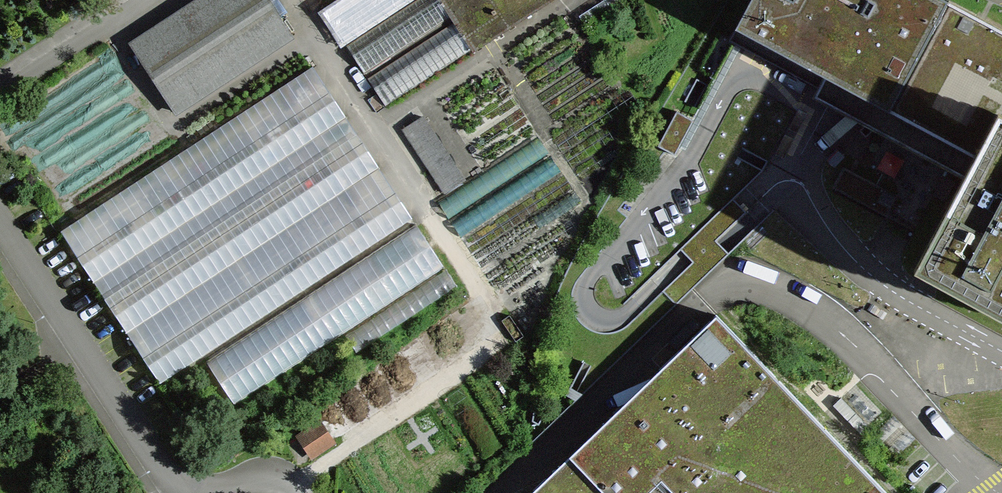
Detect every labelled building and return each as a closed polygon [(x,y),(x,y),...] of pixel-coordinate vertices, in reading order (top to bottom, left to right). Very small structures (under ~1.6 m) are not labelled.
[(131,48),(172,111),(291,34),(268,0),(205,0),(131,48)] [(324,13),(343,42),(406,0),(344,0),(324,13)] [(345,46),(364,74),(450,18),(453,22),(367,79),(385,107),(471,51),(473,54),(475,53),(474,51),(552,0),(415,0),(345,46)] [(735,29),(897,112),(956,2),(952,0),(751,0),(735,29)] [(957,1),(956,2),(897,112),(982,157),(922,270),(1001,312),(1001,25),(957,1)] [(378,240),(279,89),(61,232),(159,383),(378,240)] [(510,97),(461,130),(486,167),(536,134),(510,97)] [(693,121),(678,112),(659,145),(674,153),(693,121)] [(446,191),(467,176),(424,119),(403,134),(446,191)] [(180,126),(173,130),(181,139),(192,135),(180,126)] [(550,152),(541,138),(444,202),(453,216),(550,152)] [(468,237),(560,173),(552,161),(460,226),(468,237)] [(844,168),(833,188),(886,216),(897,196),(844,168)] [(572,191),(533,219),(540,229),(579,200),(572,191)] [(234,404),(444,267),(416,225),(206,363),(234,404)] [(403,322),(455,286),(444,267),(346,335),(357,352),(403,322)] [(716,315),(704,326),(688,342),(673,356),(530,492),(886,492),(716,315)] [(856,387),(837,408),(865,432),(884,411),(856,387)] [(331,442),(319,423),(300,436),(312,455),(331,442)]
